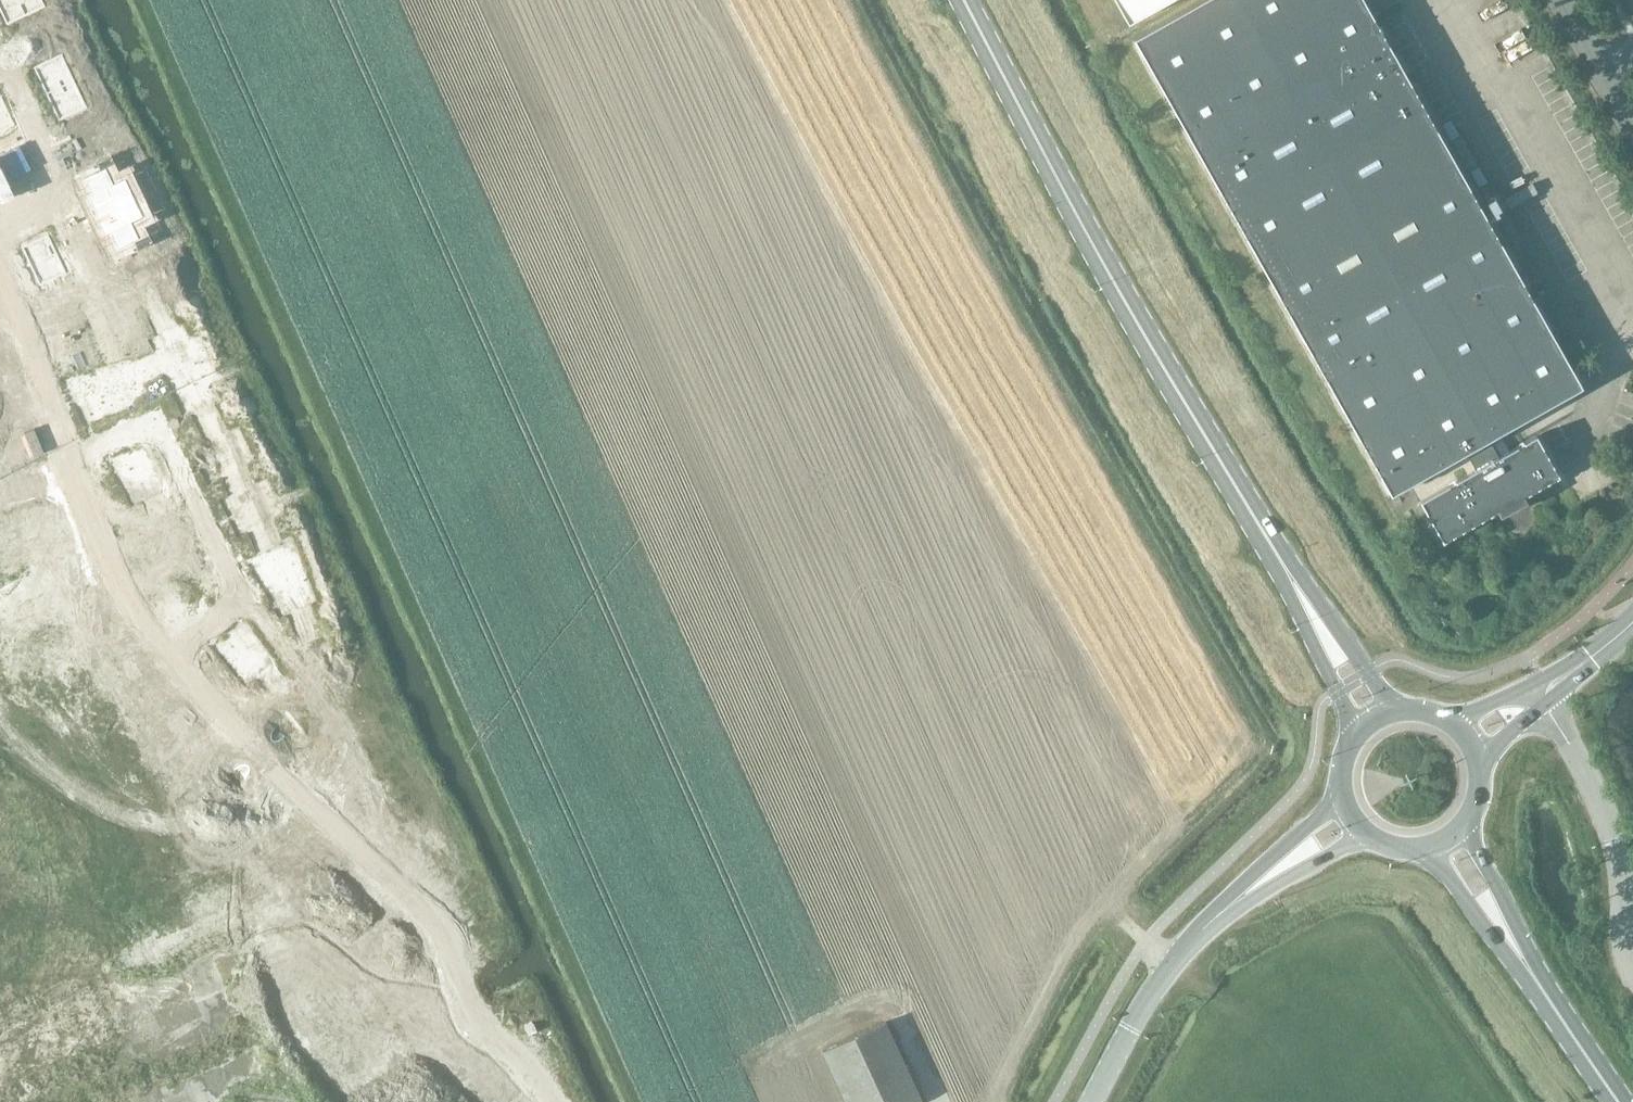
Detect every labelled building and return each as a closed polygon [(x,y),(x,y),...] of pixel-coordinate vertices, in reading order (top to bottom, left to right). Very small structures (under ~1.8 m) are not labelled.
[(7,25),(45,7),(42,0),(0,0),(0,11),(7,25)] [(1127,23),(1168,0),(1114,0),(1127,23)] [(1477,522),(1496,511),(1499,517),(1526,502),(1523,496),(1558,476),(1535,436),(1498,457),(1488,439),(1581,387),(1362,0),(1203,0),(1134,39),(1390,494),(1465,451),(1475,469),(1420,501),(1442,541),(1477,522)] [(62,54),(33,68),(34,69),(46,94),(74,81),(63,56),(62,54)] [(74,81),(46,94),(58,119),(58,121),(87,108),(86,106),(74,81)] [(13,126),(13,127),(15,126),(1,97),(0,98),(0,132),(13,126)] [(106,167),(82,178),(90,194),(86,196),(93,212),(92,212),(96,220),(97,220),(104,236),(108,234),(116,250),(140,238),(132,222),(144,217),(126,177),(114,183),(106,167)] [(48,235),(21,247),(39,286),(66,273),(48,235)] [(180,330),(157,341),(165,357),(161,359),(179,398),(182,397),(190,413),(214,401),(207,386),(218,380),(200,341),(188,346),(180,330)] [(129,363),(99,377),(112,405),(142,391),(129,363)] [(97,373),(70,385),(88,424),(115,411),(112,405),(99,377),(97,373)] [(236,433),(196,452),(208,479),(249,460),(236,433)] [(144,452),(117,464),(135,502),(162,490),(144,452)] [(266,485),(226,504),(238,530),(278,512),(266,485)] [(17,562),(0,525),(0,570),(17,562)] [(289,542),(251,561),(264,587),(270,584),(297,571),(302,569),(289,542)] [(297,571),(270,584),(284,614),(312,601),(297,571)] [(36,599),(9,611),(26,649),(53,637),(36,599)] [(240,629),(218,649),(248,683),(270,663),(240,629)] [(76,670),(40,697),(58,720),(94,693),(76,670)] [(45,976),(42,1006),(85,1009),(87,980),(45,976)] [(821,1051),(845,1101),(920,1101),(923,1101),(886,1021),(821,1051)] [(34,1037),(29,1066),(72,1072),(76,1043),(34,1037)] [(23,1101),(44,1101),(30,1092),(23,1101)]
